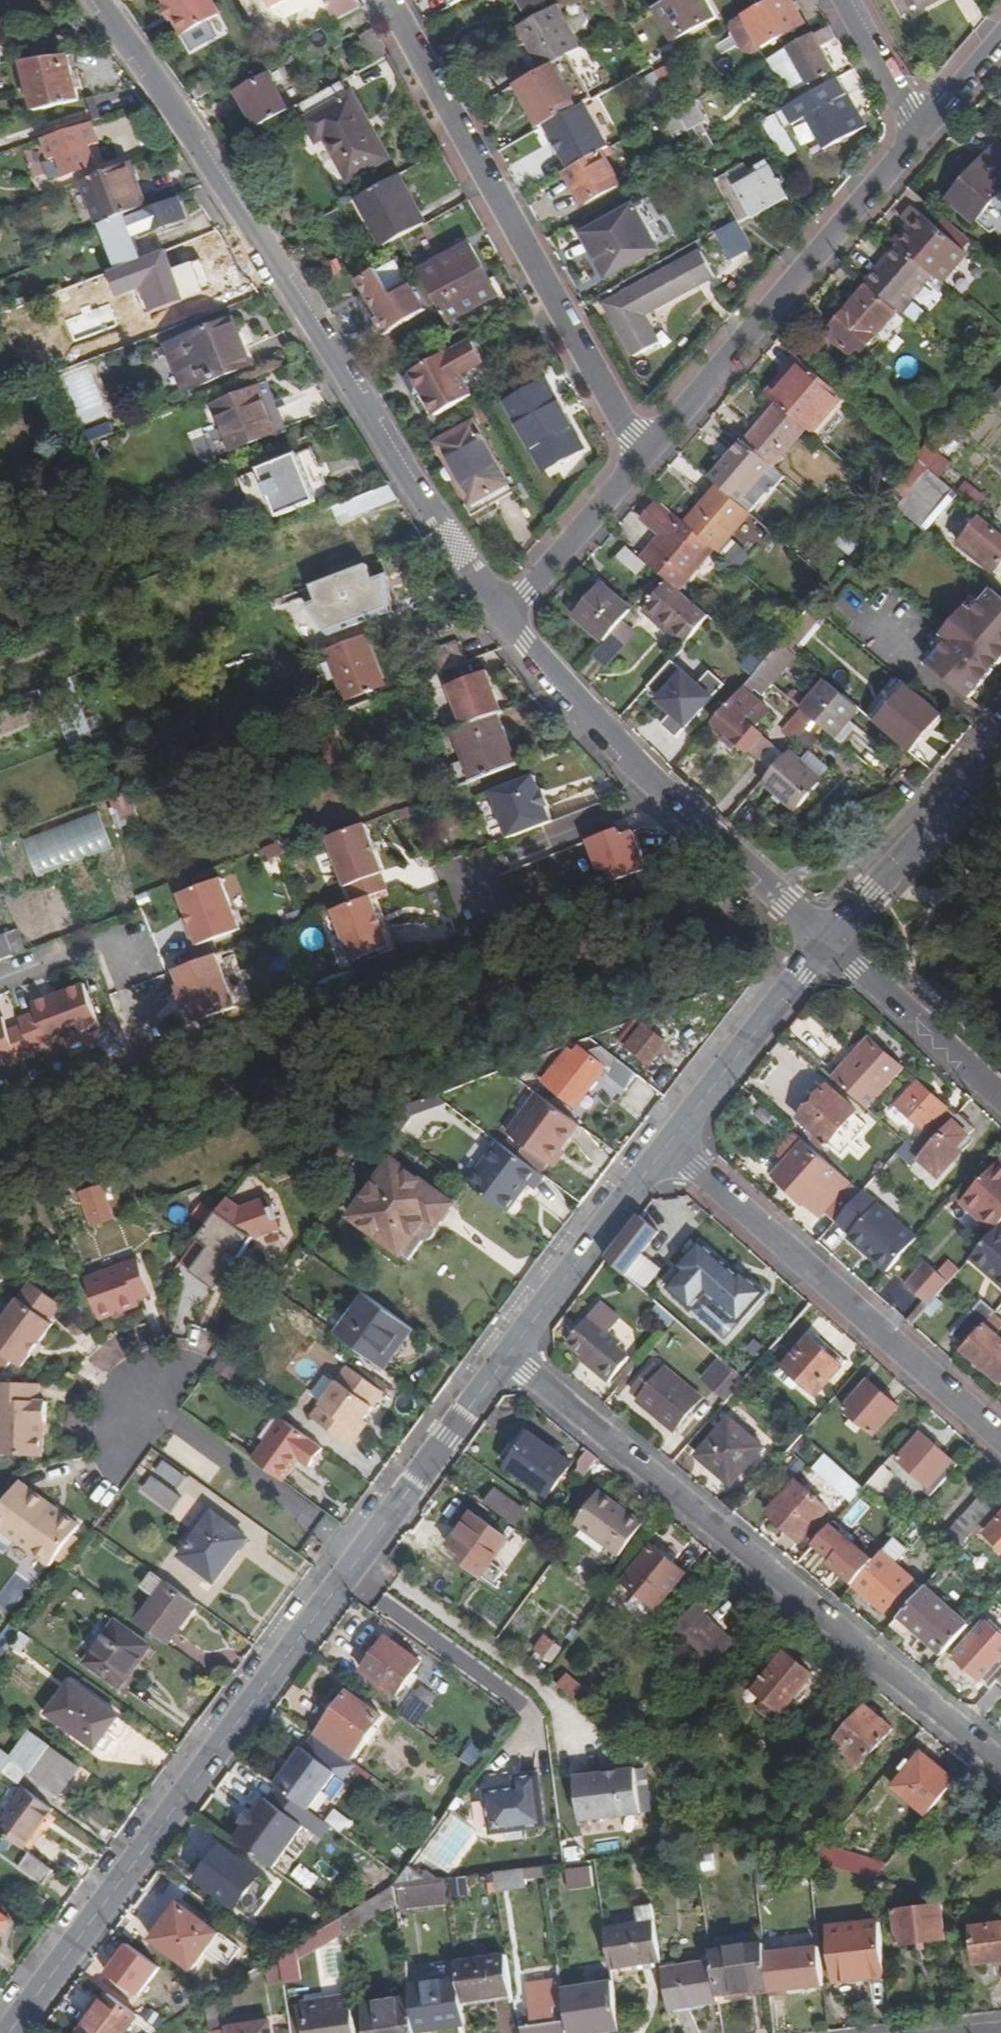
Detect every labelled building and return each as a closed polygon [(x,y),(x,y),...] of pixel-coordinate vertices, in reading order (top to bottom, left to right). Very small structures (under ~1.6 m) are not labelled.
[(293,0),(265,0),(267,5),(277,8),(293,0)] [(336,21),(362,7),(358,0),(351,0),(330,11),(336,21)] [(658,6),(676,40),(717,18),(708,0),(670,0),(658,6)] [(746,16),(763,48),(806,24),(792,0),(774,0),(746,16)] [(904,13),(929,0),(897,0),(904,13)] [(557,5),(519,26),(544,69),(547,67),(574,53),(582,48),(557,5)] [(843,47),(831,25),(773,57),(792,92),(842,65),(834,51),(843,47)] [(611,54),(602,37),(582,48),(574,53),(583,69),(611,54)] [(67,53),(21,59),(33,110),(78,99),(67,53)] [(656,97),(680,80),(668,63),(644,79),(656,97)] [(550,72),(547,67),(544,69),(523,81),(531,96),(527,99),(543,127),(559,119),(576,110),(573,105),(577,103),(568,87),(564,89),(553,70),(550,72)] [(257,128),(289,111),(269,75),(238,92),(257,128)] [(838,77),(784,107),(813,157),(868,127),(850,94),(848,95),(838,77)] [(518,83),(527,99),(531,96),(523,81),(518,83)] [(342,82),(298,106),(304,118),(302,119),(314,142),(322,138),(346,181),(386,159),(350,93),(348,93),(342,82)] [(678,109),(689,129),(708,118),(697,99),(678,109)] [(566,171),(611,146),(587,103),(576,110),(559,119),(575,147),(544,165),(552,179),(566,171)] [(678,109),(666,116),(676,135),(689,129),(678,109)] [(90,118),(42,135),(50,158),(43,161),(50,180),(96,164),(89,144),(99,141),(90,118)] [(611,146),(566,171),(584,204),(622,184),(607,156),(614,152),(611,146)] [(976,222),(995,200),(1000,206),(1000,152),(996,147),(972,175),(977,179),(967,190),(962,186),(950,200),(976,222)] [(143,206),(127,162),(123,164),(139,208),(143,206)] [(123,164),(80,181),(97,225),(98,224),(139,208),(123,164)] [(737,216),(740,222),(787,195),(771,166),(737,184),(730,170),(716,178),(737,216)] [(400,237),(424,224),(398,175),(360,196),(385,245),(400,237)] [(972,175),(962,186),(967,190),(977,179),(972,175)] [(207,198),(198,184),(143,206),(139,208),(98,224),(114,268),(139,258),(131,236),(140,236),(142,237),(185,220),(180,208),(207,198)] [(633,204),(588,229),(603,257),(599,259),(607,275),(658,248),(633,204)] [(898,243),(902,246),(934,273),(936,275),(961,247),(914,206),(903,218),(908,222),(912,226),(898,243)] [(893,239),(898,243),(912,226),(908,222),(893,239)] [(583,231),(599,259),(603,257),(588,229),(583,231)] [(898,243),(877,267),(881,270),(902,246),(898,243)] [(181,280),(193,313),(223,301),(201,244),(171,255),(175,265),(159,270),(164,286),(181,280)] [(469,244),(419,271),(454,333),(503,307),(469,244)] [(881,270),(877,267),(865,280),(870,285),(899,310),(901,311),(906,304),(932,276),(934,273),(902,246),(881,270)] [(636,350),(661,337),(646,310),(716,273),(703,250),(610,300),(636,350)] [(99,274),(53,293),(58,306),(105,287),(99,274)] [(392,331),(425,310),(410,287),(394,296),(384,283),(368,294),(392,331)] [(865,349),(899,310),(870,285),(836,324),(844,331),(837,339),(853,353),(860,345),(865,349)] [(247,362),(240,346),(235,348),(230,335),(235,333),(228,316),(163,342),(182,389),(247,362)] [(240,346),(235,333),(230,335),(235,348),(240,346)] [(412,371),(439,416),(474,396),(462,374),(484,361),(473,342),(450,355),(448,351),(412,371)] [(799,354),(786,370),(793,376),(774,399),(779,403),(807,426),(811,430),(844,393),(799,354)] [(13,387),(44,375),(40,364),(9,376),(13,387)] [(85,365),(60,376),(81,422),(106,411),(85,365)] [(793,376),(786,370),(767,392),(774,399),(793,376)] [(272,429),(274,432),(284,429),(265,379),(255,383),(256,387),(214,403),(229,445),(272,429)] [(557,414),(561,412),(545,383),(509,404),(545,470),(582,450),(566,421),(562,423),(557,414)] [(779,403),(746,440),(772,463),(774,464),(807,426),(779,403)] [(566,421),(561,412),(557,414),(562,423),(566,421)] [(109,420),(101,424),(105,432),(113,429),(109,420)] [(474,500),(506,483),(474,423),(439,442),(452,469),(456,467),(474,500)] [(101,424),(76,433),(79,442),(105,432),(101,424)] [(943,428),(918,457),(920,459),(927,465),(952,436),(943,428)] [(720,484),(738,500),(772,463),(746,440),(744,439),(711,476),(720,484)] [(293,453),(257,467),(276,516),(312,501),(293,453)] [(927,465),(920,459),(903,480),(911,488),(929,467),(927,465)] [(456,467),(452,469),(447,471),(472,516),(513,496),(506,483),(474,500),(456,467)] [(897,506),(922,527),(946,499),(921,478),(897,506)] [(967,480),(960,489),(979,504),(986,494),(967,480)] [(699,530),(721,549),(752,512),(747,507),(738,500),(720,484),(688,521),(699,530)] [(389,485),(330,507),(334,517),(347,512),(350,517),(397,499),(393,493),(389,485)] [(646,561),(661,574),(699,530),(688,521),(660,497),(637,522),(661,541),(645,560),(646,561)] [(756,497),(747,507),(752,512),(761,501),(756,497)] [(982,516),(959,543),(984,562),(992,553),(1000,560),(1000,532),(982,516)] [(645,560),(627,544),(618,554),(637,571),(646,561),(645,560)] [(371,562),(312,583),(318,599),(313,601),(325,635),(400,607),(388,573),(377,577),(371,562)] [(648,603),(647,604),(673,627),(670,631),(684,642),(708,615),(668,580),(660,589),(654,584),(642,598),(648,603)] [(576,616),(604,641),(621,621),(632,609),(604,584),(576,616)] [(673,627),(647,604),(644,608),(670,631),(673,627)] [(983,619),(938,673),(964,696),(1000,652),(1000,635),(983,619)] [(621,621),(604,641),(592,655),(605,666),(635,633),(621,621)] [(807,632),(796,623),(781,641),(790,649),(792,650),(807,632)] [(698,657),(738,691),(752,675),(738,662),(741,659),(730,649),(735,643),(721,631),(698,657)] [(361,646),(366,644),(363,636),(358,638),(361,646)] [(358,638),(326,650),(343,698),(381,683),(366,644),(361,646),(358,638)] [(430,675),(465,661),(458,640),(422,653),(430,675)] [(781,641),(763,662),(757,669),(766,677),(790,649),(781,641)] [(863,709),(878,721),(903,692),(894,685),(898,680),(871,657),(848,685),(852,689),(847,695),(863,709)] [(674,711),(664,725),(682,739),(726,682),(710,669),(701,681),(672,658),(647,691),(674,711)] [(738,691),(714,720),(748,750),(761,734),(754,727),(767,711),(749,696),(766,677),(757,669),(752,675),(738,691)] [(817,719),(820,722),(827,728),(839,738),(849,726),(856,731),(862,725),(854,719),(863,709),(847,695),(830,682),(812,704),(806,711),(817,719)] [(801,695),(795,701),(806,710),(806,711),(812,704),(801,695)] [(495,710),(452,727),(472,782),(516,765),(495,710)] [(788,731),(798,740),(817,719),(806,711),(806,710),(788,731)] [(827,728),(820,722),(801,743),(808,749),(827,728)] [(906,725),(896,736),(916,753),(926,741),(906,725)] [(846,744),(856,731),(849,726),(839,738),(846,744)] [(761,734),(748,750),(753,754),(766,738),(761,734)] [(826,780),(789,751),(762,783),(784,801),(787,798),(800,809),(826,780)] [(489,792),(507,839),(553,821),(547,807),(540,791),(534,775),(489,792)] [(544,789),(540,791),(547,807),(550,806),(544,789)] [(109,796),(117,827),(138,821),(130,791),(109,796)] [(797,812),(800,809),(787,798),(784,801),(797,812)] [(25,839),(39,876),(115,847),(101,810),(25,839)] [(348,886),(354,902),(369,897),(382,892),(375,876),(378,875),(359,826),(326,838),(345,887),(348,886)] [(0,841),(0,871),(9,869),(2,841),(0,841)] [(245,929),(225,878),(178,895),(187,918),(192,931),(187,933),(193,949),(245,929)] [(387,944),(369,897),(354,902),(331,911),(349,959),(387,944)] [(187,918),(182,920),(187,933),(192,931),(187,918)] [(15,952),(6,932),(0,935),(0,958),(15,952)] [(214,956),(173,972),(179,989),(175,990),(183,1010),(187,1008),(193,1024),(234,1008),(214,956)] [(18,1022),(21,1029),(31,1055),(99,1029),(82,987),(31,1007),(35,1016),(18,1022)] [(152,1041),(145,987),(120,990),(126,1044),(152,1041)] [(32,1057),(31,1055),(21,1029),(7,1034),(2,1021),(0,1021),(0,1070),(32,1057)] [(625,1047),(647,1063),(664,1042),(643,1026),(625,1047)] [(868,1035),(830,1075),(865,1106),(902,1066),(868,1035)] [(569,1054),(563,1049),(538,1080),(573,1107),(601,1070),(573,1049),(569,1054)] [(915,1142),(925,1151),(957,1116),(919,1081),(890,1112),(904,1124),(911,1117),(926,1130),(915,1142)] [(803,1121),(832,1148),(862,1115),(832,1089),(803,1121)] [(505,1134),(521,1146),(544,1164),(574,1124),(534,1094),(505,1134)] [(448,1098),(410,1099),(411,1135),(426,1134),(426,1121),(448,1121),(448,1098)] [(975,1131),(958,1115),(957,1116),(925,1151),(921,1156),(919,1158),(940,1176),(959,1156),(955,1153),(975,1131)] [(531,1190),(542,1176),(538,1173),(514,1155),(495,1141),(464,1183),(505,1212),(525,1185),(531,1190)] [(836,1221),(862,1193),(803,1141),(773,1174),(818,1215),(822,1210),(836,1221)] [(544,1164),(521,1146),(514,1155),(538,1173),(544,1164)] [(373,1176),(415,1207),(425,1215),(440,1194),(387,1155),(373,1176)] [(994,1231),(1000,1223),(1000,1164),(999,1162),(961,1201),(974,1214),(976,1212),(994,1231)] [(390,1242),(415,1207),(373,1176),(348,1212),(390,1242)] [(90,1228),(116,1222),(106,1184),(81,1190),(90,1228)] [(240,1208),(224,1197),(193,1240),(206,1250),(222,1263),(228,1254),(235,1259),(256,1232),(277,1222),(266,1198),(240,1208)] [(415,1207),(390,1242),(400,1250),(425,1215),(415,1207)] [(641,1216),(607,1260),(625,1277),(661,1231),(641,1216)] [(1000,1286),(1000,1223),(994,1231),(977,1251),(970,1258),(1000,1286)] [(936,1252),(958,1272),(970,1258),(977,1251),(955,1232),(936,1252)] [(698,1242),(667,1288),(702,1311),(698,1318),(732,1341),(767,1288),(698,1242)] [(222,1263),(206,1250),(188,1274),(212,1290),(229,1268),(222,1263)] [(112,1316),(122,1312),(139,1305),(137,1300),(151,1294),(139,1259),(83,1281),(99,1321),(112,1316)] [(905,1285),(928,1305),(948,1283),(925,1262),(905,1285)] [(40,1345),(53,1326),(37,1315),(47,1300),(28,1286),(0,1326),(0,1354),(23,1370),(31,1357),(40,1345)] [(335,1332),(385,1369),(414,1329),(364,1292),(335,1332)] [(952,1334),(965,1345),(993,1314),(995,1312),(982,1300),(952,1334)] [(590,1317),(567,1343),(583,1356),(593,1365),(589,1370),(610,1387),(632,1360),(619,1349),(622,1345),(610,1334),(622,1320),(601,1305),(590,1317)] [(122,1312),(112,1316),(114,1321),(124,1317),(122,1312)] [(996,1335),(1000,1330),(1000,1321),(993,1314),(965,1345),(963,1347),(1000,1381),(1000,1339),(996,1335)] [(787,1370),(817,1397),(848,1363),(830,1346),(825,1351),(813,1340),(787,1370)] [(45,1349),(40,1345),(31,1357),(37,1361),(45,1349)] [(107,1374),(118,1361),(101,1346),(89,1360),(107,1374)] [(226,1353),(215,1367),(231,1379),(241,1365),(226,1353)] [(593,1365),(583,1356),(579,1362),(589,1370),(593,1365)] [(348,1363),(311,1416),(351,1444),(388,1391),(348,1363)] [(743,1384),(720,1363),(709,1375),(720,1386),(713,1393),(725,1404),(743,1384)] [(665,1368),(658,1377),(649,1371),(634,1389),(642,1396),(638,1400),(673,1429),(700,1398),(665,1368)] [(617,1386),(621,1389),(631,1378),(627,1375),(617,1386)] [(844,1411),(874,1437),(899,1409),(869,1382),(844,1411)] [(0,1384),(0,1460),(34,1461),(41,1454),(41,1440),(37,1440),(37,1424),(42,1424),(44,1424),(45,1396),(36,1396),(36,1385),(0,1384)] [(308,1465),(322,1447),(281,1416),(250,1456),(280,1478),(296,1456),(308,1465)] [(733,1485),(765,1449),(732,1419),(700,1455),(733,1485)] [(547,1496),(571,1463),(524,1429),(512,1447),(519,1452),(507,1467),(547,1496)] [(927,1490),(933,1496),(959,1467),(923,1436),(901,1461),(930,1486),(927,1490)] [(587,1477),(598,1456),(587,1451),(576,1471),(587,1477)] [(815,1469),(853,1502),(854,1501),(865,1489),(826,1456),(815,1469)] [(162,1459),(154,1470),(176,1487),(184,1476),(162,1459)] [(867,1486),(878,1496),(897,1476),(886,1465),(867,1486)] [(143,1488),(171,1508),(181,1495),(152,1475),(143,1488)] [(830,1509),(799,1482),(772,1514),(802,1541),(830,1509)] [(19,1483),(0,1508),(0,1531),(48,1566),(77,1527),(19,1483)] [(865,1489),(854,1501),(866,1510),(878,1496),(867,1486),(865,1489)] [(185,1491),(170,1515),(193,1529),(208,1505),(185,1491)] [(523,1512),(494,1491),(486,1502),(515,1524),(523,1512)] [(597,1497),(588,1509),(577,1524),(620,1556),(643,1524),(626,1511),(618,1505),(600,1492),(597,1497)] [(583,1506),(588,1509),(597,1497),(592,1494),(583,1506)] [(963,1548),(1000,1506),(1000,1505),(989,1495),(951,1538),(963,1548)] [(621,1502),(618,1505),(626,1511),(629,1508),(621,1502)] [(178,1556),(212,1580),(243,1537),(210,1512),(178,1556)] [(456,1561),(480,1578),(507,1540),(471,1513),(447,1544),(461,1555),(456,1561)] [(987,1536),(1000,1549),(1000,1520),(987,1536)] [(882,1554),(895,1565),(908,1550),(895,1539),(882,1554)] [(658,1606),(685,1573),(653,1547),(627,1581),(658,1606)] [(797,1565),(809,1574),(824,1557),(814,1547),(797,1565)] [(925,1591),(895,1565),(882,1554),(854,1585),(885,1611),(895,1600),(907,1610),(925,1591)] [(164,1580),(149,1569),(138,1585),(153,1596),(164,1580)] [(164,1642),(194,1602),(164,1580),(153,1596),(135,1621),(164,1642)] [(944,1656),(970,1627),(927,1588),(925,1591),(907,1610),(904,1615),(927,1636),(928,1642),(944,1656)] [(712,1645),(723,1633),(694,1606),(670,1633),(712,1671),(725,1657),(712,1645)] [(120,1687),(149,1647),(115,1622),(86,1662),(120,1687)] [(1000,1677),(1000,1633),(989,1623),(956,1659),(989,1690),(994,1685),(1000,1678),(1000,1677)] [(29,1637),(19,1629),(9,1643),(19,1651),(29,1637)] [(712,1645),(725,1657),(736,1645),(723,1633),(712,1645)] [(545,1658),(556,1645),(546,1637),(536,1651),(545,1658)] [(361,1672),(395,1697),(420,1663),(386,1638),(361,1672)] [(781,1711),(812,1675),(786,1652),(754,1689),(781,1711)] [(570,1696),(572,1697),(580,1688),(565,1676),(557,1685),(570,1696)] [(69,1680),(61,1691),(54,1700),(53,1699),(50,1703),(43,1712),(61,1724),(63,1722),(93,1745),(94,1743),(104,1751),(113,1739),(103,1731),(105,1728),(114,1715),(115,1715),(76,1685),(69,1680)] [(315,1737),(348,1761),(383,1718),(347,1692),(314,1736),(315,1737)] [(864,1706),(834,1742),(861,1765),(892,1729),(864,1706)] [(128,1725),(114,1715),(105,1728),(119,1738),(128,1725)] [(17,1784),(27,1771),(58,1794),(77,1768),(28,1732),(10,1758),(0,1751),(0,1771),(17,1784)] [(355,1767),(348,1761),(315,1737),(305,1750),(303,1748),(275,1786),(309,1811),(336,1774),(345,1781),(355,1767)] [(461,1760),(475,1770),(485,1757),(471,1746),(461,1760)] [(937,1802),(954,1781),(920,1752),(892,1787),(926,1816),(937,1802)] [(605,1780),(603,1771),(577,1773),(583,1820),(640,1813),(634,1767),(619,1769),(620,1779),(605,1780)] [(619,1769),(603,1771),(605,1780),(620,1779),(619,1769)] [(492,1831),(544,1824),(539,1772),(515,1775),(516,1785),(486,1789),(492,1831)] [(954,1781),(937,1802),(950,1812),(967,1792),(954,1781)] [(0,1829),(0,1834),(24,1851),(38,1833),(54,1811),(28,1792),(0,1829)] [(268,1799),(237,1841),(275,1869),(306,1827),(268,1799)] [(334,1810),(327,1824),(343,1832),(350,1818),(334,1810)] [(223,1811),(214,1823),(232,1837),(242,1825),(223,1811)] [(446,1825),(429,1855),(450,1866),(467,1837),(446,1825)] [(43,1836),(38,1833),(24,1851),(26,1852),(29,1855),(43,1836)] [(198,1879),(236,1908),(261,1876),(222,1846),(198,1879)] [(874,1879),(885,1865),(825,1847),(813,1861),(874,1879)] [(764,1851),(753,1852),(757,1885),(768,1884),(764,1851)] [(39,1884),(50,1870),(29,1855),(26,1852),(15,1866),(39,1884)] [(312,1889),(320,1876),(301,1864),(293,1877),(312,1889)] [(593,1866),(567,1867),(568,1889),(593,1888),(593,1866)] [(425,1880),(406,1867),(394,1884),(425,1880)] [(544,1868),(496,1869),(496,1891),(527,1891),(527,1879),(544,1878),(544,1868)] [(402,1886),(405,1909),(449,1903),(446,1880),(402,1886)] [(192,1969),(219,1933),(180,1904),(153,1939),(192,1969)] [(942,1905),(895,1910),(899,1944),(946,1938),(942,1905)] [(571,1919),(573,1933),(588,1931),(586,1917),(571,1919)] [(338,1919),(314,1934),(322,1947),(341,1935),(338,1919)] [(655,1919),(604,1926),(610,1967),(617,1966),(655,1961),(661,1960),(655,1919)] [(972,1929),(975,1963),(1000,1960),(1000,1925),(972,1929)] [(885,1974),(879,1928),(828,1934),(833,1980),(885,1974)] [(279,1955),(284,1984),(300,1981),(297,1963),(322,1947),(314,1934),(279,1955)] [(128,1943),(107,1973),(143,1998),(164,1967),(128,1943)] [(710,1951),(711,1957),(716,1994),(766,1987),(762,1953),(761,1943),(710,1951)] [(818,1947),(762,1953),(766,1987),(767,1997),(786,1995),(786,1990),(822,1986),(818,1947)] [(505,1955),(455,1962),(456,1972),(457,1977),(460,2001),(511,1994),(505,1955)] [(711,1957),(662,1966),(668,2007),(697,2003),(717,2000),(716,1994),(711,1957)] [(656,1967),(655,1961),(617,1966),(618,1971),(656,1967)] [(596,1966),(571,1969),(573,1988),(599,1984),(596,1966)] [(885,1974),(833,1980),(833,1987),(886,1981),(885,1974)] [(415,2031),(435,2028),(434,2019),(463,2015),(460,2001),(457,1977),(408,1985),(410,2000),(415,2031)] [(79,2032),(80,2032),(109,1995),(104,1991),(75,2030),(79,2032)] [(135,2015),(109,1995),(80,2032),(121,2032),(135,2015)] [(308,2032),(355,2032),(350,1998),(304,2006),(308,2032)] [(415,2031),(410,2000),(363,2008),(368,2032),(415,2032),(415,2031)] [(668,2007),(669,2013),(698,2009),(697,2003),(668,2007)] [(528,2010),(531,2027),(522,2028),(523,2032),(565,2032),(564,2022),(554,2023),(551,2007),(528,2010)] [(520,2011),(522,2028),(531,2027),(528,2010),(520,2011)] [(434,2019),(435,2028),(464,2024),(463,2015),(434,2019)] [(272,2021),(209,2030),(210,2032),(273,2032),(272,2021)]
